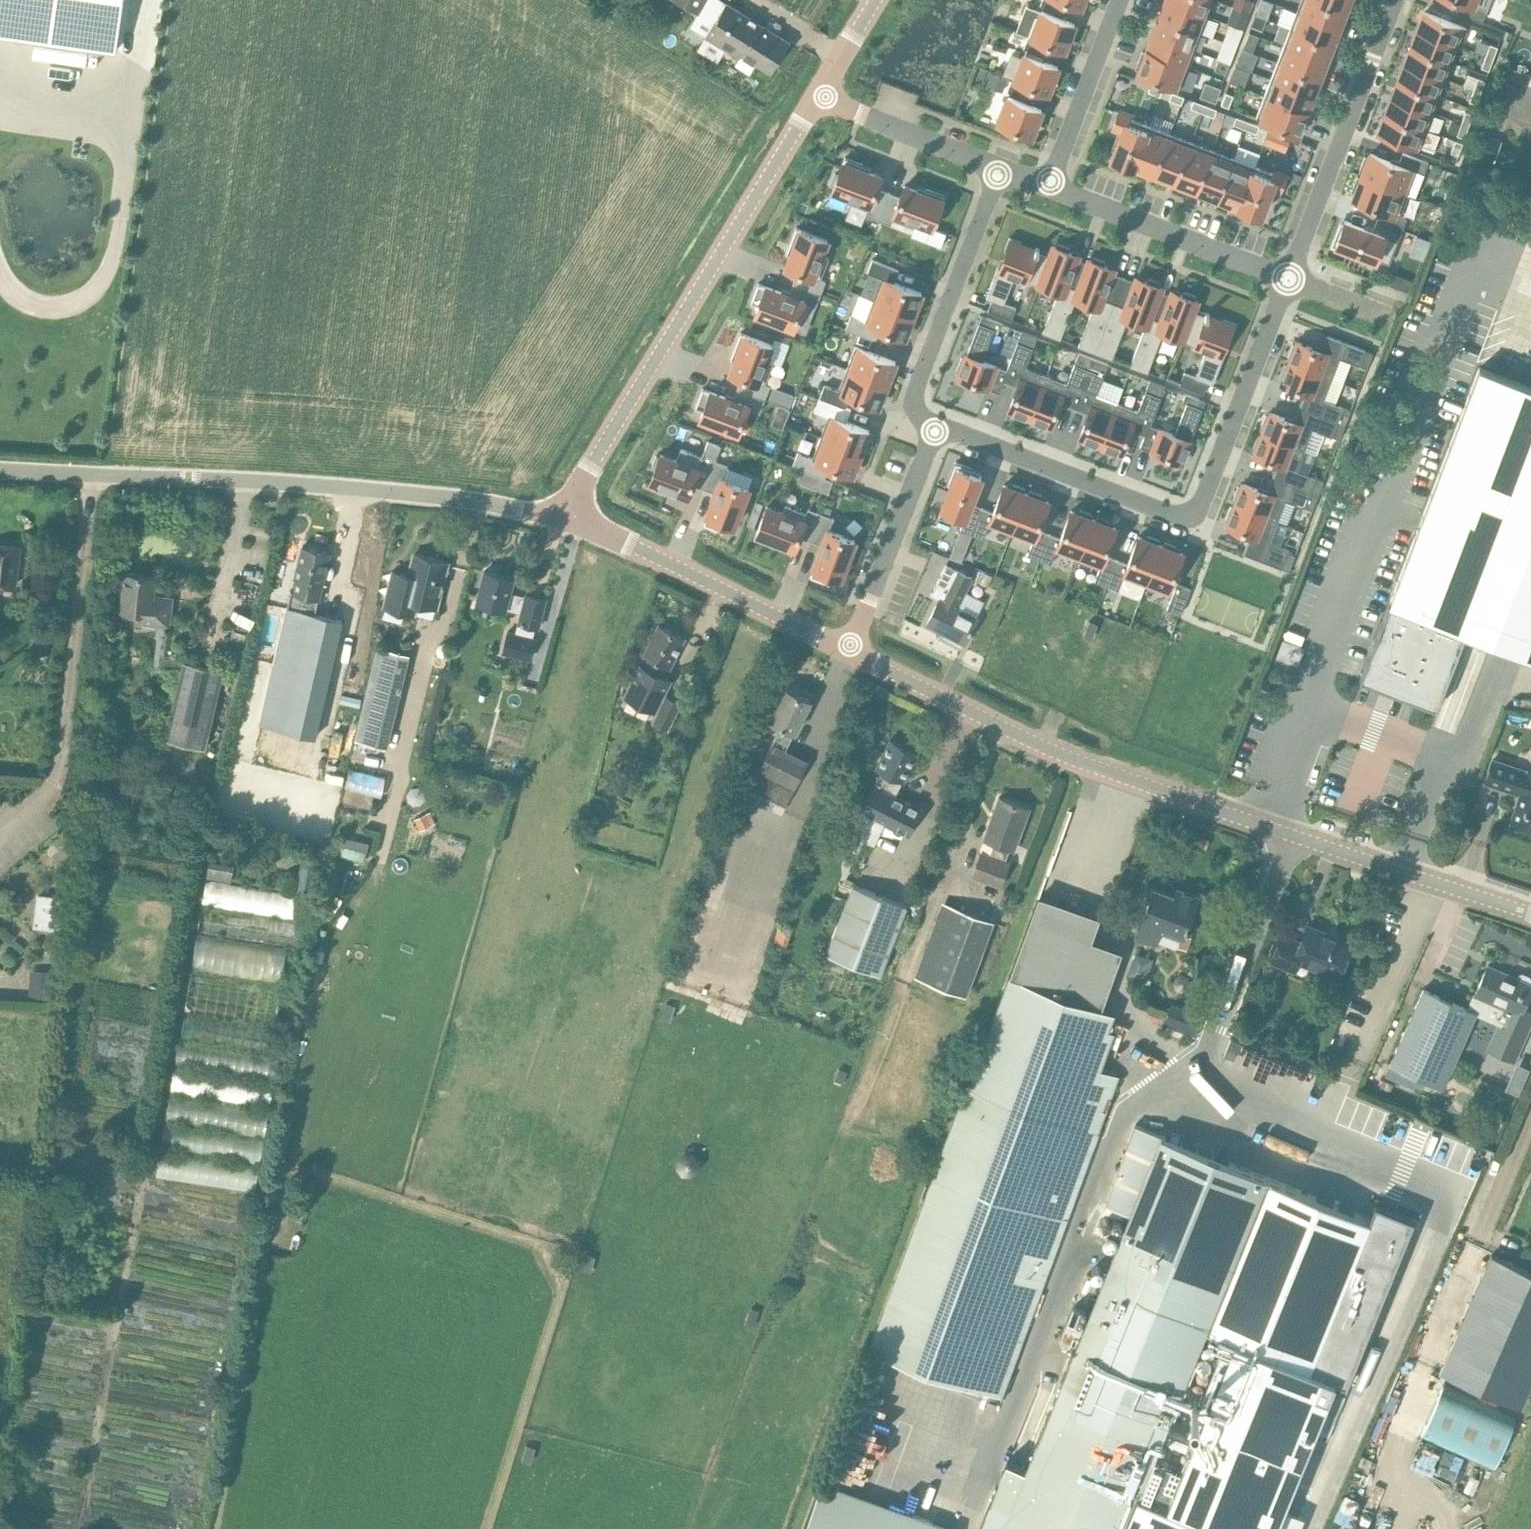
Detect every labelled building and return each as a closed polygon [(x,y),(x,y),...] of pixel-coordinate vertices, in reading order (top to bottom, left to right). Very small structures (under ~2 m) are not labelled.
[(123,0),(0,0),(0,33),(116,49),(123,0)] [(699,12),(706,0),(677,0),(699,12)] [(1066,13),(1071,2),(1071,1),(1067,0),(1042,0),(1040,4),(1066,14),(1066,13)] [(1208,15),(1169,0),(1166,0),(1160,16),(1202,32),(1208,15)] [(1214,0),(1169,0),(1208,15),(1214,0)] [(1249,11),(1253,0),(1251,0),(1244,0),(1241,8),(1249,11)] [(1270,11),(1274,1),(1272,0),(1261,0),(1256,14),(1267,18),(1270,11)] [(1345,10),(1319,0),(1301,0),(1297,11),(1338,27),(1345,10)] [(1349,0),(1319,0),(1345,10),(1349,0)] [(1457,11),(1482,21),(1487,9),(1473,4),(1475,0),(1461,0),(1457,11)] [(727,2),(707,34),(740,55),(742,52),(771,70),(789,40),(727,2)] [(1243,28),(1249,11),(1241,8),(1233,5),(1227,22),(1243,28)] [(1074,22),(1046,11),(1041,10),(1039,17),(1036,16),(1030,34),(1029,33),(1028,35),(1054,45),(1064,49),(1068,38),(1072,39),(1077,26),(1073,25),(1074,22)] [(1332,44),(1338,27),(1297,11),(1290,28),(1332,44)] [(1460,44),(1466,27),(1425,11),(1418,28),(1460,44)] [(1263,29),(1267,19),(1256,15),(1252,25),(1263,29)] [(1195,49),(1202,32),(1160,16),(1153,33),(1195,49)] [(1223,40),(1237,45),(1243,28),(1230,23),(1223,40)] [(1326,61),(1332,44),(1290,28),(1284,45),(1326,61)] [(1453,61),(1460,44),(1418,28),(1412,45),(1453,61)] [(1255,46),(1259,34),(1249,30),(1245,42),(1255,46)] [(1189,66),(1195,49),(1153,33),(1147,49),(1189,66)] [(1027,48),(1045,55),(1050,57),(1054,45),(1028,35),(1024,47),(1027,48)] [(1230,62),(1237,45),(1223,40),(1217,57),(1230,62)] [(1486,55),(1493,57),(1498,46),(1491,43),(1486,55)] [(1319,77),(1326,61),(1284,45),(1278,62),(1319,77)] [(1447,78),(1453,61),(1412,45),(1405,62),(1447,78)] [(1043,60),(1045,55),(1027,48),(1023,58),(1011,53),(1004,73),(1003,73),(1002,74),(1012,78),(1038,88),(1048,92),(1052,81),(1056,83),(1061,69),(1057,68),(1058,65),(1043,60)] [(1242,48),(1236,64),(1251,71),(1258,54),(1242,48)] [(1180,87),(1189,66),(1147,49),(1146,52),(1142,50),(1138,62),(1141,63),(1138,71),(1180,87)] [(1489,69),(1493,57),(1486,55),(1482,67),(1489,69)] [(1226,73),(1230,62),(1219,58),(1215,69),(1226,73)] [(1313,94),(1319,77),(1278,62),(1271,78),(1313,94)] [(1440,95),(1447,78),(1405,62),(1399,79),(1440,95)] [(1245,87),(1251,71),(1236,64),(1230,80),(1245,87)] [(1006,78),(991,72),(987,83),(1002,88),(1006,78)] [(1474,89),(1481,91),(1485,79),(1478,77),(1474,89)] [(1007,90),(1033,100),(1038,88),(1012,78),(1007,90)] [(1306,111),(1313,94),(1271,78),(1265,95),(1306,111)] [(1434,112),(1440,95),(1399,79),(1392,96),(1434,112)] [(1160,95),(1163,88),(1151,83),(1148,91),(1160,95)] [(1215,101),(1220,89),(1212,86),(1208,98),(1215,101)] [(1477,103),(1481,91),(1474,89),(1470,101),(1477,103)] [(1181,103),(1184,96),(1172,91),(1169,98),(1181,103)] [(1228,106),(1233,95),(1225,92),(1221,103),(1228,106)] [(1305,113),(1306,111),(1265,95),(1256,117),(1298,133),(1301,125),(1305,127),(1309,115),(1305,113)] [(1042,108),(1012,97),(1009,96),(1006,103),(1004,103),(997,120),(996,120),(996,121),(1032,135),(1036,124),(1039,126),(1044,112),(1041,111),(1042,108)] [(1427,129),(1434,112),(1392,96),(1386,113),(1427,129)] [(1202,111),(1205,104),(1193,99),(1190,107),(1202,111)] [(1205,104),(1202,111),(1214,116),(1217,109),(1205,104)] [(1484,106),(1479,121),(1491,125),(1496,110),(1484,106)] [(1131,164),(1146,124),(1130,118),(1131,115),(1119,110),(1113,126),(1122,130),(1112,157),(1117,158),(1116,162),(1127,167),(1129,163),(1131,164)] [(1462,123),(1469,125),(1473,113),(1466,111),(1462,123)] [(1421,146),(1427,129),(1386,113),(1379,130),(1421,146)] [(1245,128),(1248,120),(1236,116),(1233,123),(1245,128)] [(1248,120),(1245,128),(1256,132),(1259,125),(1248,120)] [(1465,137),(1469,125),(1462,123),(1458,134),(1465,137)] [(1152,172),(1167,132),(1146,124),(1131,164),(1135,166),(1134,169),(1146,174),(1147,170),(1152,172)] [(1290,136),(1269,129),(1264,141),(1285,149),(1290,136)] [(1173,180),(1189,140),(1167,132),(1152,172),(1157,174),(1155,178),(1167,182),(1168,178),(1173,180)] [(1494,160),(1501,140),(1482,133),(1475,153),(1494,160)] [(1194,188),(1210,148),(1189,140),(1173,180),(1178,182),(1176,186),(1188,190),(1190,187),(1194,188)] [(1458,154),(1463,142),(1456,140),(1451,152),(1458,154)] [(1216,197),(1231,157),(1210,148),(1194,188),(1199,190),(1198,194),(1209,199),(1211,195),(1216,197)] [(1362,174),(1402,190),(1410,168),(1424,173),(1428,161),(1403,151),(1398,163),(1370,152),(1368,158),(1365,156),(1360,170),(1363,171),(1362,174)] [(865,214),(877,218),(887,191),(877,187),(881,176),(861,168),(863,163),(845,156),(839,173),(835,172),(830,183),(834,185),(833,188),(849,194),(846,201),(867,209),(865,214)] [(1241,207),(1257,167),(1231,157),(1216,197),(1220,198),(1219,202),(1231,207),(1232,203),(1241,207)] [(1257,167),(1241,207),(1244,208),(1242,211),(1254,216),(1255,212),(1260,214),(1271,187),(1280,191),(1286,175),(1275,170),(1273,173),(1257,167)] [(1409,192),(1402,190),(1362,174),(1361,178),(1357,176),(1352,190),(1355,191),(1353,197),(1381,207),(1377,219),(1402,228),(1407,217),(1400,214),(1409,192)] [(897,195),(887,191),(877,218),(891,223),(893,219),(914,227),(917,220),(932,226),(934,223),(937,224),(942,213),(938,211),(945,194),(926,187),(924,192),(904,184),(900,196),(897,195)] [(1389,263),(1402,228),(1377,219),(1373,230),(1345,219),(1341,230),(1337,229),(1331,244),(1351,252),(1352,249),(1389,263)] [(820,291),(825,279),(820,277),(828,256),(821,254),(827,237),(795,225),(788,243),(794,245),(786,265),(797,269),(793,281),(820,291)] [(1038,286),(1050,255),(1039,251),(1040,248),(1036,247),(1035,249),(1020,244),(1022,241),(1009,236),(1003,254),(1006,255),(1000,270),(997,269),(986,300),(992,302),(988,313),(1012,321),(1016,309),(1005,305),(1015,277),(1038,286)] [(1089,263),(1088,263),(1077,259),(1079,254),(1069,250),(1070,247),(1058,242),(1056,246),(1054,245),(1050,255),(1038,286),(1058,293),(1044,334),(1061,340),(1076,300),(1075,300),(1089,263)] [(1095,352),(1124,277),(1112,272),(1114,268),(1104,264),(1105,260),(1093,256),(1092,259),(1089,258),(1088,263),(1089,263),(1075,300),(1076,300),(1094,306),(1079,347),(1095,352)] [(919,312),(924,300),(920,299),(920,298),(923,290),(895,280),(900,267),(888,263),(874,257),(869,270),(883,275),(883,276),(875,297),(915,313),(916,310),(919,312)] [(1413,292),(1417,281),(1392,272),(1388,283),(1413,292)] [(1159,290),(1160,291),(1162,286),(1160,285),(1161,281),(1149,277),(1147,281),(1137,277),(1136,281),(1124,277),(1095,352),(1113,359),(1128,319),(1146,325),(1146,326),(1159,290)] [(789,294),(758,282),(751,300),(759,303),(756,312),(770,317),(769,321),(782,326),(784,322),(794,326),(803,301),(815,306),(820,293),(793,282),(789,294)] [(1171,295),(1160,291),(1159,290),(1146,326),(1146,325),(1131,366),(1149,372),(1164,332),(1183,339),(1194,310),(1198,300),(1195,299),(1196,295),(1184,291),(1183,294),(1173,291),(1171,295)] [(913,328),(918,316),(917,316),(914,315),(914,314),(915,313),(875,297),(867,318),(853,313),(852,313),(848,326),(847,326),(861,332),(873,336),(877,338),(882,325),(906,335),(909,327),(913,328)] [(1194,310),(1183,339),(1207,348),(1197,376),(1185,371),(1181,383),(1205,392),(1209,381),(1215,383),(1226,352),(1223,351),(1229,333),(1232,334),(1237,322),(1225,318),(1224,321),(1209,315),(1210,313),(1206,311),(1205,314),(1194,310)] [(1003,378),(1006,369),(982,359),(994,328),(998,330),(1002,322),(982,314),(965,357),(962,356),(956,370),(960,371),(958,375),(1000,391),(1005,379),(1003,378)] [(764,397),(769,384),(764,382),(772,362),(765,359),(772,343),(739,330),(732,348),(738,351),(730,370),(741,375),(737,386),(764,397)] [(1030,416),(1046,375),(1025,367),(1037,336),(1022,330),(1006,369),(1003,378),(1005,379),(1018,384),(1009,408),(1013,410),(1012,413),(1026,419),(1027,415),(1030,416)] [(871,344),(871,343),(873,336),(861,332),(858,339),(871,344)] [(1290,362),(1332,378),(1340,357),(1367,367),(1373,352),(1328,334),(1322,350),(1298,340),(1297,345),(1293,343),(1287,357),(1291,359),(1290,362)] [(893,380),(898,368),(894,367),(895,365),(897,359),(857,343),(851,359),(849,366),(889,381),(890,379),(893,380)] [(1075,406),(1094,357),(1079,351),(1067,383),(1046,375),(1030,416),(1033,417),(1032,421),(1046,426),(1047,423),(1051,424),(1061,401),(1075,406)] [(1101,444),(1117,402),(1096,394),(1108,363),(1094,357),(1075,406),(1089,412),(1080,435),(1084,437),(1083,441),(1097,446),(1098,442),(1101,444)] [(1300,406),(1345,424),(1351,409),(1324,398),(1332,378),(1290,362),(1289,365),(1285,363),(1280,377),(1283,379),(1282,383),(1306,392),(1300,406)] [(887,396),(891,385),(888,383),(888,382),(889,381),(849,366),(841,386),(840,387),(826,382),(821,395),(835,400),(847,405),(848,403),(852,393),(880,403),(883,395),(887,396)] [(1479,366),(1361,677),(1436,706),(1465,631),(1530,656),(1530,386),(1479,366)] [(1147,434),(1150,424),(1165,385),(1150,379),(1138,410),(1117,402),(1101,444),(1104,445),(1103,448),(1117,454),(1118,450),(1122,452),(1132,428),(1145,433),(1147,434)] [(733,399),(703,387),(696,405),(704,408),(700,417),(715,422),(713,426),(727,431),(728,427),(738,431),(748,406),(760,411),(765,398),(738,387),(733,399)] [(779,387),(774,400),(789,405),(794,393),(779,387)] [(1147,434),(1145,433),(1140,445),(1182,461),(1183,457),(1187,459),(1192,445),(1189,443),(1205,400),(1186,392),(1183,401),(1187,402),(1175,433),(1150,424),(1147,434)] [(1263,433),(1304,449),(1313,428),(1339,438),(1345,424),(1300,406),(1295,421),(1271,412),(1269,416),(1266,414),(1260,428),(1264,429),(1263,433)] [(862,448),(866,449),(871,437),(867,436),(870,428),(830,413),(822,435),(862,450),(862,448)] [(1273,477),(1318,495),(1324,480),(1296,470),(1304,449),(1263,433),(1262,436),(1258,434),(1253,448),(1256,450),(1255,454),(1279,463),(1273,477)] [(825,477),(830,463),(853,472),(856,464),(860,466),(864,454),(861,452),(862,450),(822,435),(813,457),(798,451),(793,465),(825,477)] [(693,483),(705,487),(715,460),(721,445),(708,440),(702,455),(681,447),(676,459),(661,453),(660,456),(656,454),(651,466),(655,467),(649,484),(667,491),(668,486),(689,494),(693,483)] [(728,465),(715,460),(705,487),(716,491),(704,522),(722,529),(725,521),(734,525),(739,510),(743,511),(748,498),(745,497),(748,486),(723,477),(728,465)] [(972,532),(982,507),(971,503),(981,475),(971,471),(972,467),(956,461),(948,481),(952,483),(939,515),(962,524),(960,528),(972,532)] [(834,480),(825,477),(822,476),(818,488),(829,492),(834,480)] [(1235,504),(1277,520),(1285,499),(1312,509),(1318,495),(1273,477),(1267,492),(1244,482),(1242,487),(1238,485),(1233,499),(1237,500),(1235,504)] [(1011,532),(1026,492),(1024,491),(1025,487),(1013,483),(1012,486),(1004,483),(993,511),(982,507),(972,532),(984,537),(989,524),(1011,532)] [(1039,558),(1049,533),(1038,528),(1048,500),(1041,497),(1042,494),(1030,489),(1028,493),(1026,492),(1011,532),(1033,540),(1028,554),(1039,558)] [(807,512),(786,504),(783,511),(767,505),(755,537),(773,544),(775,538),(795,546),(799,535),(811,539),(814,530),(821,512),(809,507),(807,512)] [(1277,520),(1235,504),(1234,507),(1231,505),(1225,519),(1229,521),(1227,525),(1251,534),(1244,552),(1289,570),(1295,554),(1268,544),(1277,520)] [(1078,558),(1093,518),(1091,517),(1093,513),(1081,509),(1079,512),(1071,509),(1060,537),(1049,533),(1039,558),(1051,563),(1056,549),(1078,558)] [(834,517),(821,512),(811,539),(822,544),(811,575),(828,581),(831,573),(840,577),(846,562),(849,564),(855,550),(851,549),(855,539),(830,529),(834,517)] [(1107,584),(1116,558),(1105,554),(1115,526),(1108,523),(1109,519),(1097,515),(1096,519),(1093,518),(1078,558),(1100,566),(1095,579),(1107,584)] [(1145,584),(1161,544),(1158,543),(1160,539),(1148,534),(1146,538),(1138,535),(1128,563),(1116,558),(1107,584),(1118,589),(1123,575),(1145,584)] [(1161,544),(1145,584),(1167,592),(1183,552),(1175,549),(1176,545),(1164,541),(1163,544),(1161,544)] [(20,546),(0,543),(0,580),(16,582),(20,546)] [(319,596),(323,582),(330,551),(303,544),(295,575),(297,575),(294,589),(291,589),(288,606),(287,605),(260,722),(316,736),(343,619),(315,612),(319,596)] [(414,612),(417,601),(437,606),(448,560),(415,552),(410,573),(394,569),(385,605),(414,612)] [(965,642),(978,616),(958,606),(973,576),(947,563),(931,594),(939,598),(927,623),(965,642)] [(477,600),(506,608),(520,611),(517,622),(518,622),(511,652),(527,656),(534,626),(539,628),(547,596),(525,591),(524,595),(510,591),(514,576),(485,569),(477,600)] [(125,572),(121,609),(144,611),(143,618),(138,617),(138,621),(169,624),(172,596),(153,594),(155,575),(125,572)] [(1181,613),(1190,587),(1177,582),(1167,607),(1181,613)] [(544,659),(559,605),(548,602),(533,656),(544,659)] [(665,694),(665,695),(661,693),(669,678),(658,673),(664,662),(669,665),(684,635),(659,623),(645,652),(651,655),(645,666),(640,664),(625,694),(654,708),(654,707),(658,709),(653,719),(666,726),(679,701),(665,694)] [(377,644),(354,739),(387,747),(410,652),(377,644)] [(224,668),(184,659),(165,737),(206,746),(224,668)] [(1275,691),(1259,685),(1255,696),(1271,702),(1275,691)] [(786,747),(794,730),(795,730),(811,699),(786,686),(770,719),(781,724),(772,741),(771,741),(771,742),(753,733),(740,760),(758,769),(744,796),(771,810),(773,806),(782,811),(808,759),(786,747)] [(877,766),(882,768),(875,782),(873,782),(859,810),(866,814),(855,835),(873,844),(880,829),(883,822),(908,835),(923,806),(896,792),(903,779),(917,751),(891,738),(877,766)] [(1530,827),(1530,769),(1529,768),(1528,770),(1493,758),(1486,781),(1514,790),(1515,786),(1522,789),(1511,820),(1530,827)] [(345,781),(381,790),(384,775),(349,766),(345,781)] [(983,837),(994,841),(990,852),(980,849),(970,875),(1001,886),(1010,860),(1006,858),(1010,847),(1014,849),(1030,806),(999,795),(983,837)] [(429,808),(414,816),(420,828),(435,820),(429,808)] [(302,847),(296,889),(315,892),(321,850),(302,847)] [(209,859),(206,876),(231,881),(235,863),(209,859)] [(196,931),(295,944),(302,892),(205,879),(201,905),(200,904),(196,931)] [(882,973),(894,939),(903,943),(912,921),(903,917),(908,904),(852,883),(826,951),(882,973)] [(1155,887),(1137,937),(1155,943),(1162,924),(1184,933),(1198,894),(1178,887),(1175,894),(1155,887)] [(37,892),(34,925),(61,928),(64,895),(37,892)] [(1003,1395),(1099,1132),(1120,1075),(1101,1068),(1114,1030),(1109,1028),(1115,1011),(1103,1006),(1086,1000),(1107,943),(1092,938),(1100,915),(1053,898),(1039,893),(1033,910),(1031,916),(1010,973),(965,1083),(869,1346),(1003,1395)] [(995,919),(942,899),(914,975),(967,994),(995,919)] [(1295,972),(1300,960),(1337,975),(1350,943),(1326,933),(1327,931),(1308,924),(1301,939),(1280,931),(1268,961),(1295,972)] [(195,935),(191,968),(282,980),(286,948),(195,935)] [(1135,950),(1127,973),(1145,980),(1153,957),(1135,950)] [(1488,964),(1477,990),(1474,989),(1466,1006),(1423,986),(1389,1062),(1426,1079),(1422,1089),(1437,1096),(1441,1085),(1444,1087),(1477,1013),(1497,1022),(1485,1049),(1515,1062),(1530,1026),(1530,1010),(1523,1006),(1530,987),(1530,983),(1530,982),(1530,980),(1530,977),(1530,974),(1523,971),(1519,973),(1517,977),(1488,964)] [(53,970),(31,969),(29,997),(52,998),(53,970)] [(184,1008),(274,1023),(279,988),(189,974),(184,1008)] [(1172,1003),(1165,1020),(1178,1025),(1185,1028),(1191,1030),(1197,1013),(1172,1003)] [(275,1074),(276,1058),(208,1052),(207,1068),(275,1074)] [(167,1093),(156,1176),(258,1189),(272,1084),(172,1071),(169,1094),(167,1093)] [(1106,1203),(1125,1210),(1130,1212),(1159,1132),(1135,1124),(1106,1203)] [(1026,1466),(1008,1459),(979,1528),(1123,1528),(1207,1325),(1267,1176),(1162,1133),(1130,1212),(1026,1466)] [(1338,1380),(1346,1383),(1347,1381),(1410,1227),(1374,1213),(1372,1212),(1371,1215),(1267,1176),(1207,1325),(1236,1338),(1170,1505),(1138,1492),(1123,1528),(1278,1528),(1338,1380)] [(1530,1385),(1530,1270),(1491,1252),(1439,1369),(1522,1406),(1530,1385)] [(784,1269),(779,1281),(794,1287),(799,1275),(784,1269)] [(1076,1300),(1088,1305),(1099,1277),(1087,1272),(1076,1300)] [(1494,1465),(1516,1416),(1443,1384),(1422,1434),(1494,1465)] [(1178,1413),(1160,1457),(1178,1465),(1196,1420),(1178,1413)] [(958,1527),(822,1477),(803,1528),(957,1528),(958,1527)]
